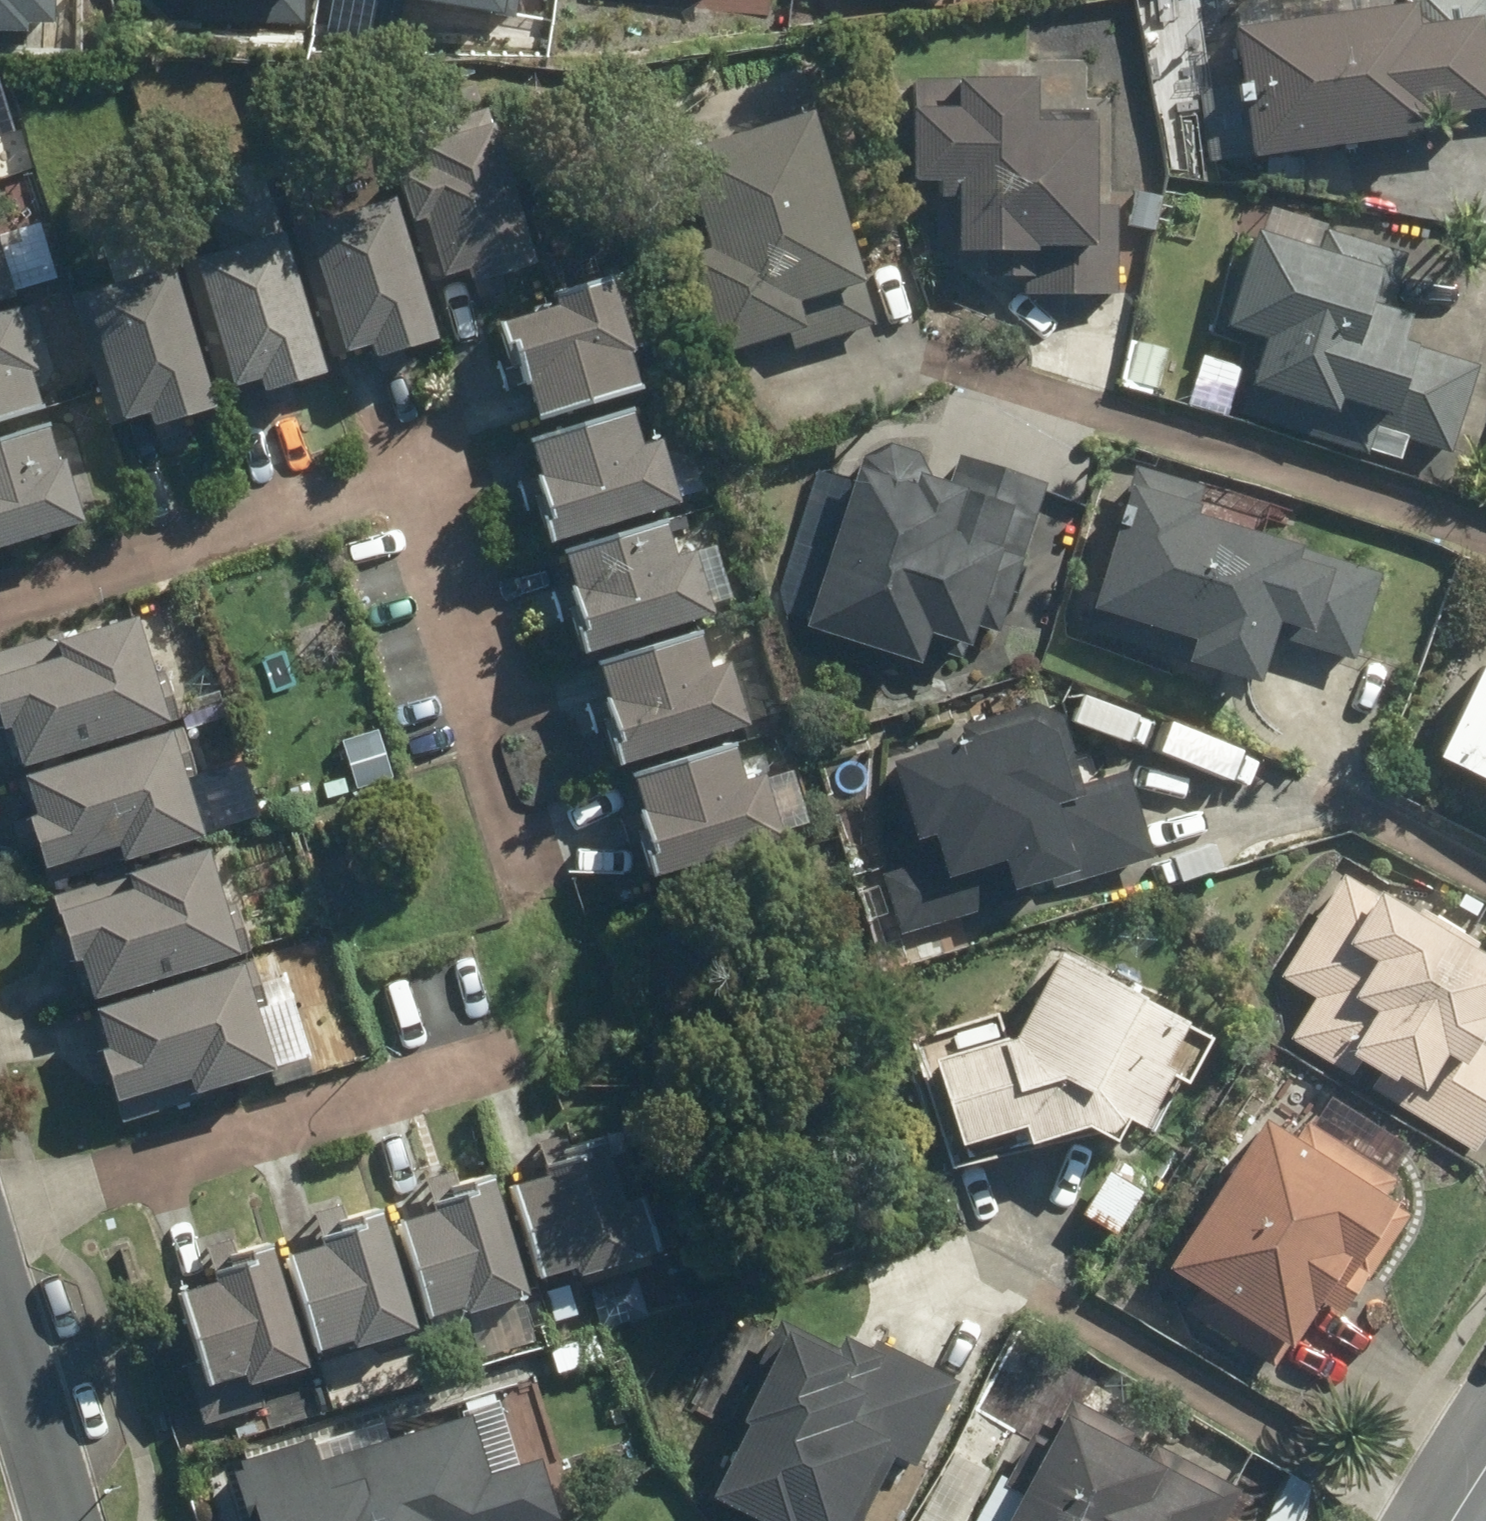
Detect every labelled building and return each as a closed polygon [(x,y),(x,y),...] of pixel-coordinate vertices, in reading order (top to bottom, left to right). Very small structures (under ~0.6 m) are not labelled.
[(34,33),(34,15),(67,16),(68,0),(0,0),(0,31),(34,33)] [(1203,162),(1440,131),(1438,113),(1485,106),(1485,0),(1240,0),(1251,82),(1194,89),(1203,162)] [(935,180),(935,244),(1025,244),(1025,295),(1121,295),(1121,117),(1040,117),(1040,76),(912,76),(912,180),(935,180)] [(822,105),(701,140),(734,253),(700,263),(724,347),(816,321),(822,345),(886,326),(822,105)] [(513,136),(413,169),(447,274),(476,265),(481,277),(552,254),(513,136)] [(374,348),(377,361),(448,340),(405,193),(303,223),(343,357),(374,348)] [(1427,343),(1435,320),(1387,304),(1406,246),(1271,201),(1230,322),(1271,335),(1244,416),(1387,464),(1397,434),(1456,454),(1485,363),(1427,343)] [(63,281),(42,215),(3,227),(0,218),(0,301),(24,293),(63,281)] [(266,379),(270,392),(334,373),(291,226),(191,256),(230,390),(266,379)] [(155,410),(159,425),(222,406),(179,260),(67,293),(106,425),(155,410)] [(531,420),(654,384),(625,283),(502,319),(531,420)] [(0,301),(0,434),(62,415),(24,293),(0,301)] [(1179,353),(1136,337),(1119,387),(1161,402),(1179,353)] [(1250,364),(1199,348),(1181,406),(1232,421),(1250,364)] [(565,536),(689,500),(669,434),(647,441),(636,404),(535,434),(565,536)] [(95,520),(62,415),(0,434),(0,550),(95,520)] [(811,450),(785,527),(803,623),(927,664),(938,630),(982,645),(1037,477),(964,452),(954,483),(928,474),(935,453),(874,433),(863,467),(811,450)] [(1371,609),(1386,567),(1201,502),(1208,482),(1147,461),(1090,626),(1265,687),(1287,622),(1322,635),(1335,597),(1371,609)] [(691,508),(568,545),(597,646),(721,610),(691,508)] [(180,719),(147,611),(0,656),(0,703),(20,768),(180,719)] [(630,758),(753,721),(735,658),(718,662),(708,627),(601,658),(630,758)] [(1438,749),(1485,774),(1485,655),(1438,749)] [(1061,712),(896,756),(925,864),(884,875),(899,931),(1159,861),(1136,777),(1083,791),(1061,712)] [(129,861),(273,817),(254,754),(196,772),(180,719),(20,768),(50,867),(124,844),(129,861)] [(665,878),(821,833),(800,761),(753,775),(742,736),(633,768),(665,878)] [(218,844),(58,893),(92,1001),(252,952),(218,844)] [(1349,867),(1283,977),(1320,998),(1291,1046),(1480,1157),(1485,1147),(1485,1042),(1483,1041),(1485,1036),(1485,948),(1349,867)] [(1209,1017),(1067,946),(1026,1029),(944,1054),(977,1162),(1077,1132),(1155,1127),(1209,1017)] [(195,1075),(200,1091),(286,1064),(252,952),(92,1001),(122,1097),(195,1075)] [(1408,1198),(1269,1110),(1169,1266),(1192,1281),(1175,1309),(1274,1372),(1346,1259),(1362,1270),(1408,1198)] [(512,1181),(542,1277),(578,1265),(581,1276),(672,1247),(654,1190),(636,1196),(621,1146),(512,1181)] [(1151,1189),(1111,1165),(1081,1215),(1121,1240),(1151,1189)] [(402,1215),(433,1314),(465,1304),(467,1311),(535,1290),(502,1184),(402,1215)] [(289,1251),(320,1348),(354,1337),(357,1346),(425,1325),(403,1254),(392,1218),(289,1251)] [(174,1287),(205,1385),(251,1370),(253,1379),(315,1359),(282,1253),(174,1287)] [(789,1322),(726,1447),(737,1453),(718,1490),(756,1509),(750,1520),(893,1520),(965,1378),(897,1344),(884,1370),(789,1322)] [(1235,1485),(1079,1400),(1028,1493),(1013,1520),(1215,1520),(1235,1485)] [(323,1456),(317,1437),(242,1459),(260,1520),(556,1520),(564,1519),(546,1456),(494,1471),(476,1411),(323,1456)] [(1028,1493),(999,1478),(975,1520),(1013,1520),(1028,1493)]
